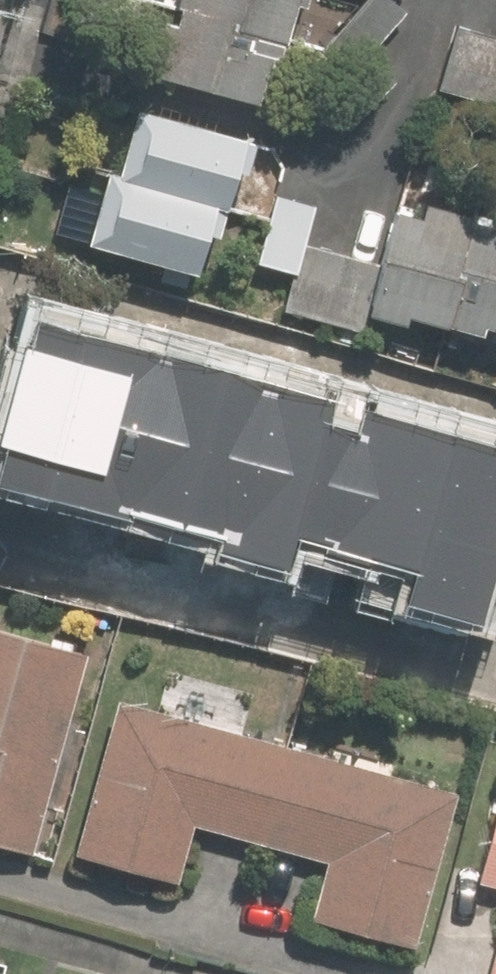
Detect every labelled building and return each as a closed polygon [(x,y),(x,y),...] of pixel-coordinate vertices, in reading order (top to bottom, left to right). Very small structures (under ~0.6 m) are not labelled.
[(291,38),(299,41),(308,9),(318,12),(322,0),(184,0),(182,6),(172,3),(153,67),(272,103),(291,38)] [(362,8),(325,49),(351,73),(313,115),(344,143),(401,81),(369,52),(409,8),(400,0),(352,0),(362,8)] [(110,236),(214,263),(229,204),(244,207),(262,135),(166,110),(149,179),(127,173),(110,236)] [(386,263),(311,243),(323,199),(281,187),(261,260),(300,271),(289,311),(366,333),(371,316),(418,330),(421,321),(486,339),(490,324),(495,325),(495,226),(403,201),(386,263)] [(249,353),(45,298),(0,465),(0,489),(218,547),(213,567),(290,587),(297,562),(366,580),(359,606),(483,639),(495,591),(495,419),(249,353)] [(32,851),(88,650),(0,626),(0,843),(32,851)] [(74,850),(181,879),(197,823),(331,859),(316,915),(418,943),(461,785),(117,692),(74,850)] [(484,879),(495,882),(495,826),(484,879)] [(12,963),(0,960),(0,973),(9,973),(12,963)]
